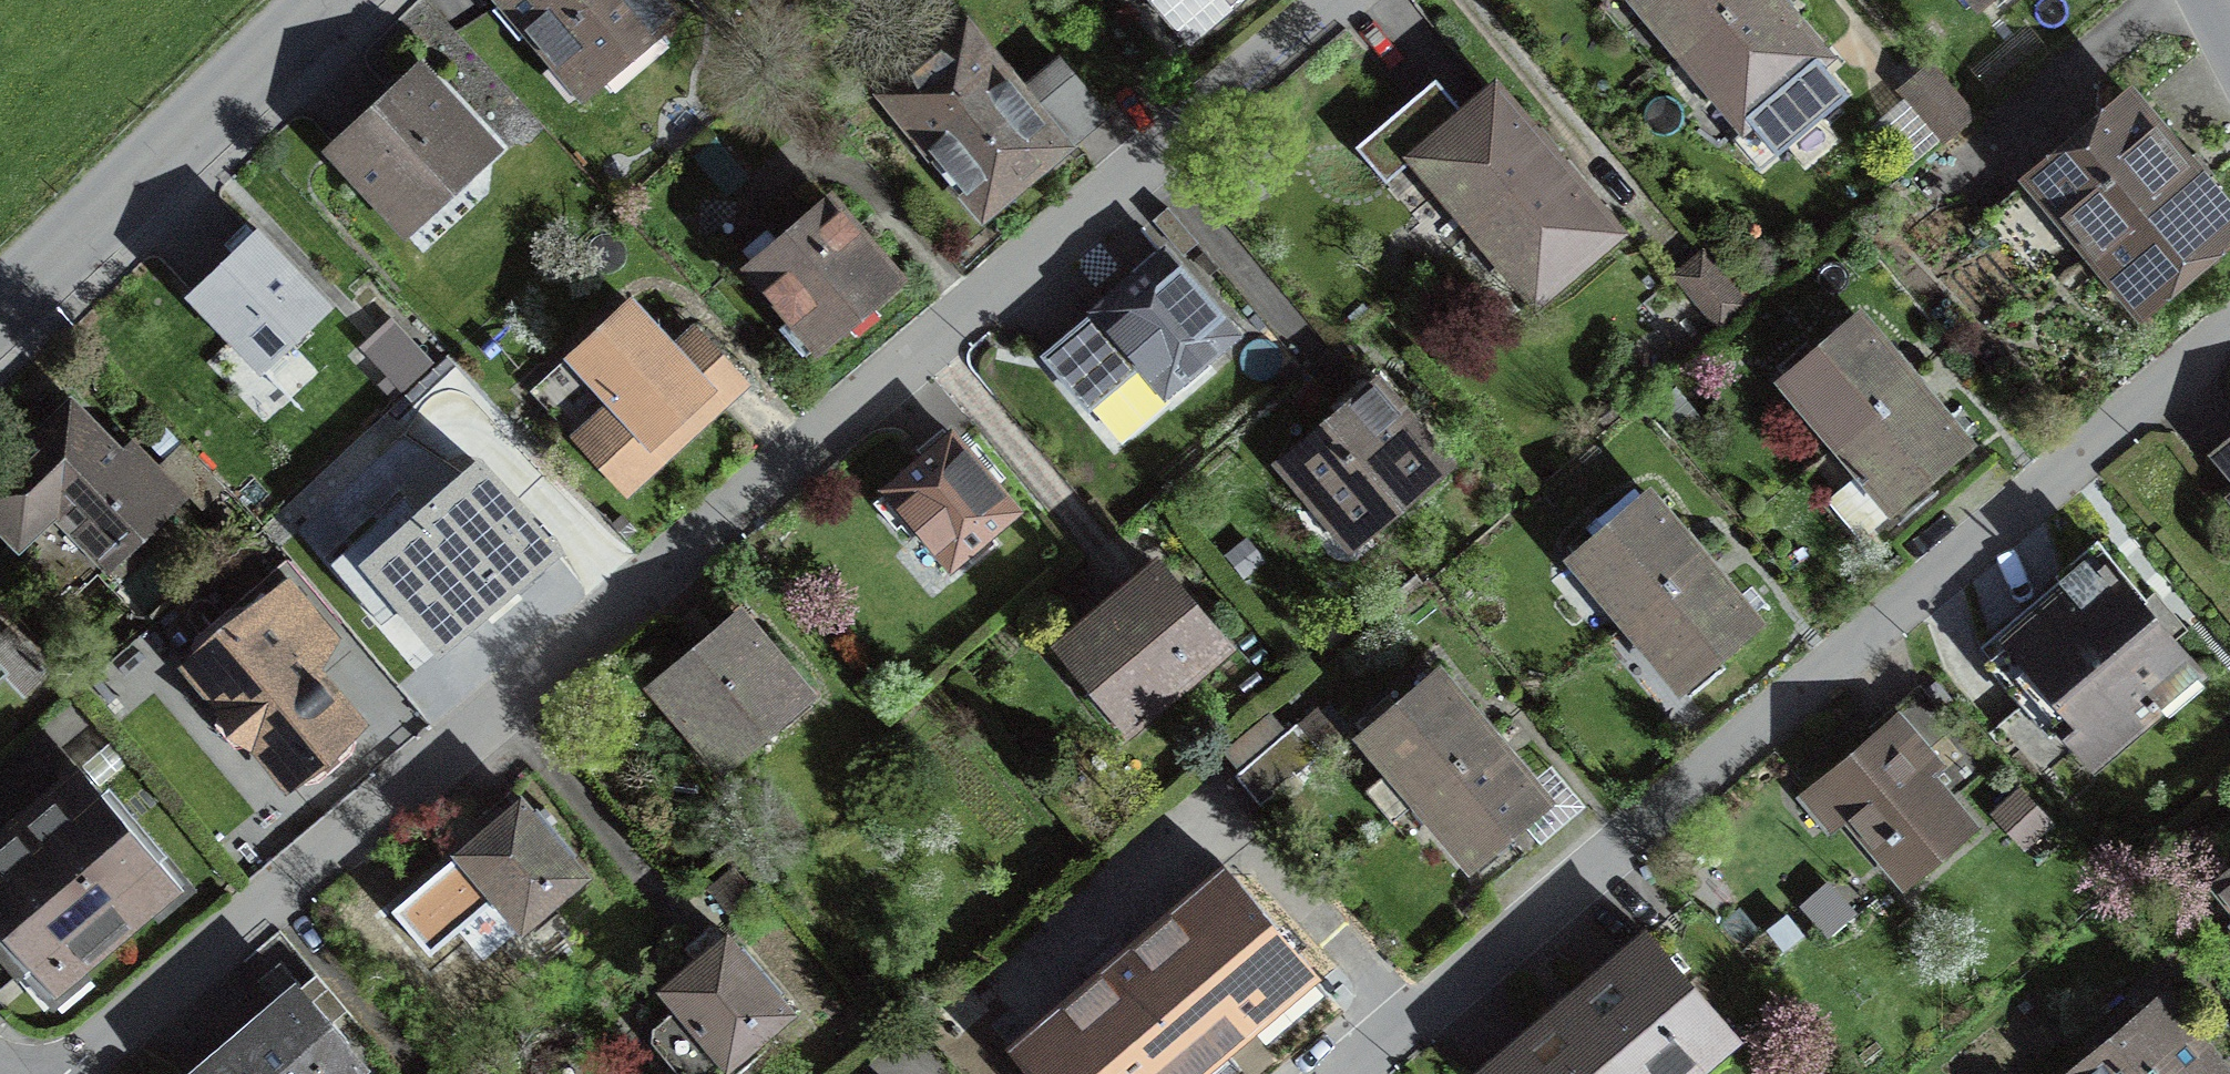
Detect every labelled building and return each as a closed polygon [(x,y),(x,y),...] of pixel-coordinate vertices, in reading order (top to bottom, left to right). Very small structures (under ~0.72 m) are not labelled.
[(662,0),(504,0),(586,94),(676,17),(662,0)] [(1188,38),(1233,0),(1156,0),(1188,38)] [(1658,20),(1664,15),(1690,46),(1745,0),(1641,0),(1658,20)] [(1747,118),(1752,124),(1742,132),(1745,136),(1768,163),(1848,95),(1825,68),(1824,69),(1816,60),(1821,56),(1773,0),(1745,0),(1690,46),(1716,76),(1710,81),(1744,121),(1747,118)] [(999,70),(966,31),(890,93),(984,208),(1061,145),(1031,108),(1043,98),(1075,132),(1103,110),(1062,61),(1032,86),(1009,62),(999,70)] [(1973,117),(1929,66),(1902,90),(1945,141),(1973,117)] [(484,144),(450,108),(421,76),(339,151),(402,219),(484,144)] [(1466,114),(1436,78),(1354,147),(1384,183),(1417,155),(1452,198),(1457,193),(1481,222),(1554,161),(1494,90),(1466,114)] [(2133,106),(1989,226),(2032,277),(2083,234),(2139,301),(2229,225),(2229,222),(2133,106)] [(1613,231),(1554,161),(1481,222),(1509,252),(1503,257),(1535,295),(1613,231)] [(899,281),(830,199),(750,266),(794,317),(796,315),(822,345),(899,281)] [(331,307),(295,269),(257,229),(187,295),(261,372),(331,307)] [(1747,304),(1703,252),(1676,276),(1720,327),(1747,304)] [(1234,334),(1165,253),(1098,310),(1099,311),(1046,356),(1089,407),(1140,363),(1165,392),(1234,334)] [(711,390),(628,301),(570,355),(614,401),(591,423),(630,465),(711,390)] [(1912,381),(1856,315),(1784,376),(1815,413),(1823,407),(1847,435),(1912,381)] [(391,321),(366,344),(404,385),(429,362),(391,321)] [(1912,381),(1847,435),(1871,464),(1830,499),(1861,536),(1967,446),(1912,381)] [(1442,467),(1374,386),(1287,459),(1314,492),(1329,479),(1369,527),(1442,467)] [(71,406),(0,475),(0,525),(18,544),(56,506),(74,524),(70,528),(106,565),(110,561),(113,564),(170,508),(151,488),(162,477),(135,450),(124,460),(71,406)] [(164,427),(148,442),(167,461),(183,446),(164,427)] [(1018,510),(952,432),(886,488),(951,566),(1018,510)] [(2215,454),(2229,471),(2229,441),(2215,454)] [(366,564),(440,650),(557,550),(477,463),(366,564)] [(1701,559),(1645,494),(1573,555),(1605,592),(1612,586),(1636,614),(1701,559)] [(1685,686),(1757,624),(1701,559),(1636,614),(1661,643),(1654,649),(1685,686)] [(2192,661),(2106,560),(2008,643),(2068,714),(2057,724),(2083,754),(2192,661)] [(1222,644),(1159,568),(1156,571),(1154,568),(1113,602),(1115,605),(1065,646),(1128,722),(1222,644)] [(330,633),(288,582),(191,663),(290,782),(359,725),(301,657),(330,633)] [(805,696),(737,616),(656,683),(689,723),(701,713),(735,754),(805,696)] [(26,692),(49,671),(9,628),(1,636),(0,635),(0,665),(26,692)] [(1491,737),(1436,672),(1364,733),(1393,767),(1366,789),(1393,820),(1426,792),(1491,737)] [(1927,694),(1823,782),(1908,881),(1971,828),(1947,801),(1988,766),(1927,694)] [(1298,721),(1239,770),(1263,798),(1321,749),(1320,748),(1338,733),(1317,708),(1299,723),(1298,721)] [(1547,803),(1491,737),(1426,792),(1451,821),(1444,827),(1475,864),(1547,803)] [(86,776),(0,849),(0,924),(47,980),(171,876),(86,776)] [(533,813),(521,799),(518,801),(510,791),(483,814),(491,823),(456,853),(522,929),(586,874),(568,854),(572,852),(536,810),(533,813)] [(2047,822),(2023,793),(2001,810),(2015,826),(2022,820),(2034,833),(2047,822)] [(2214,882),(2229,901),(2229,869),(2214,882)] [(1225,872),(1124,957),(1014,1049),(1035,1073),(1189,1073),(1309,973),(1225,872)] [(1824,892),(1803,910),(1827,938),(1848,920),(1824,892)] [(721,940),(713,931),(689,951),(696,960),(661,989),(726,1066),(791,1012),(775,992),(778,990),(743,949),(740,951),(727,935),(721,940)] [(1650,935),(1483,1073),(1484,1073),(1678,1073),(1679,1073),(1688,1073),(1734,1036),(1650,935)] [(298,984),(193,1073),(360,1073),(357,1071),(365,1064),(348,1045),(351,1043),(313,999),(311,1000),(298,984)] [(2166,989),(2067,1071),(2069,1073),(2209,1073),(2213,1071),(2183,1034),(2195,1024),(2166,989)]
